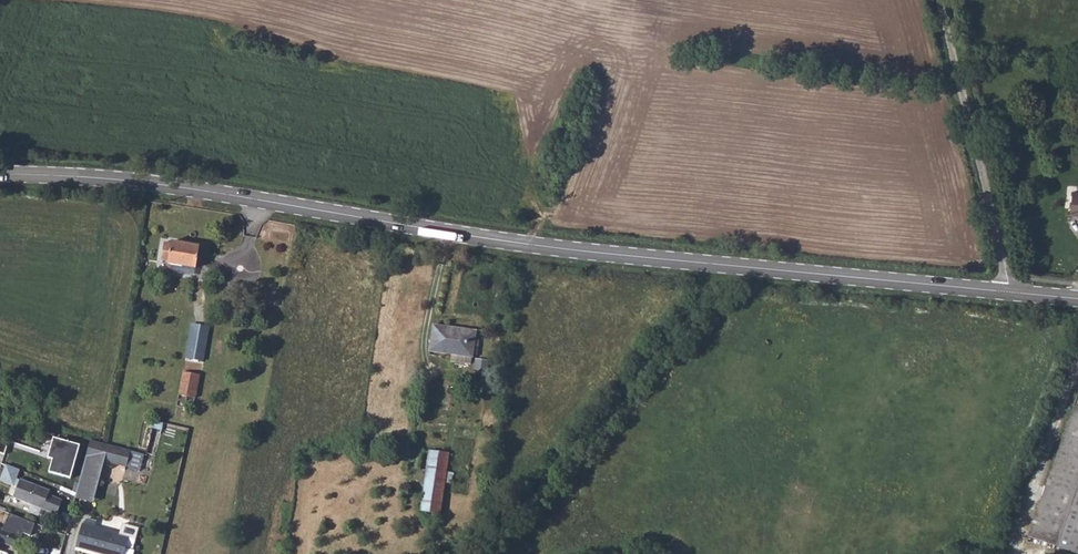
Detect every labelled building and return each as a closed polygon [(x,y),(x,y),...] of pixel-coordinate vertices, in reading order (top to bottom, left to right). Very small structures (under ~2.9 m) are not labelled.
[(165,242),(162,260),(196,266),(200,246),(165,242)] [(192,325),(186,358),(203,361),(209,328),(192,325)] [(448,328),(445,354),(471,358),(474,332),(448,328)] [(183,371),(178,395),(195,398),(199,375),(183,371)] [(1056,547),(1077,489),(1077,407),(1029,537),(1056,547)] [(53,458),(50,473),(74,477),(80,442),(53,437),(49,457),(53,458)] [(102,443),(90,440),(86,456),(126,467),(131,450),(102,443)] [(41,450),(17,442),(11,460),(35,468),(41,450)] [(422,510),(443,512),(449,451),(428,448),(422,510)] [(6,463),(1,480),(16,485),(22,468),(6,463)] [(22,480),(16,498),(43,508),(49,490),(22,480)] [(1056,547),(1075,553),(1077,553),(1077,489),(1056,547)] [(82,528),(75,549),(95,553),(124,553),(128,540),(82,528)] [(2,543),(19,549),(24,537),(0,529),(0,542),(2,543)]
